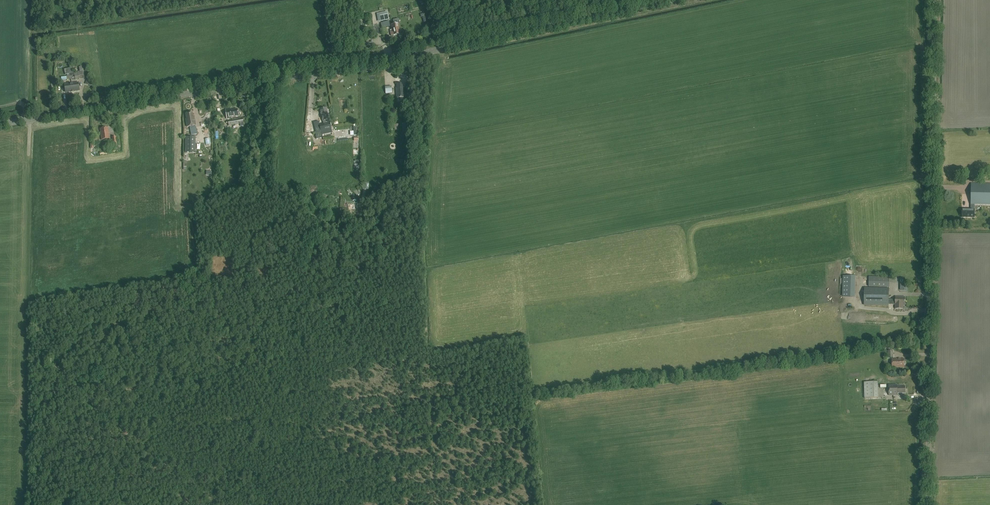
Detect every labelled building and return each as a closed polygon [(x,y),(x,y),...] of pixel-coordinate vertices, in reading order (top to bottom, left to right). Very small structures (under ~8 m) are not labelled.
[(390,24),(388,14),(382,15),(384,22),(381,23),(382,28),(387,27),(387,25),(390,24)] [(400,34),(398,23),(391,25),(392,28),(392,30),(390,30),(391,33),(393,32),(394,35),(400,34)] [(80,90),(79,83),(73,83),(70,83),(70,84),(65,85),(66,92),(71,91),(71,92),(74,91),(80,90)] [(329,119),(326,108),(320,110),(323,121),(329,119)] [(231,110),(231,109),(226,110),(227,119),(232,118),(231,117),(238,116),(237,109),(231,110)] [(193,117),(192,113),(186,114),(187,121),(186,121),(187,127),(196,125),(194,117),(193,117)] [(330,123),(329,119),(323,121),(324,124),(320,125),(319,122),(319,121),(314,123),(316,133),(317,140),(322,139),(321,135),(322,135),(333,132),(331,123),(330,123)] [(108,132),(108,128),(100,129),(101,135),(101,140),(110,139),(109,133),(108,133),(108,132)] [(196,137),(186,137),(186,152),(196,152),(196,137)] [(971,184),(971,205),(971,210),(962,209),(962,217),(974,218),(975,210),(975,205),(989,205),(989,185),(971,184)] [(890,277),(869,276),(869,287),(889,287),(890,277)] [(903,306),(905,306),(905,297),(895,296),(895,300),(889,299),(889,289),(865,289),(864,305),(889,305),(889,304),(895,305),(895,309),(903,309),(903,306)] [(904,367),(904,359),(893,359),(893,361),(892,361),(893,368),(904,367)] [(878,398),(878,382),(865,383),(865,398),(878,398)] [(897,386),(897,385),(889,385),(889,395),(897,395),(897,393),(905,393),(905,386),(897,386)]
